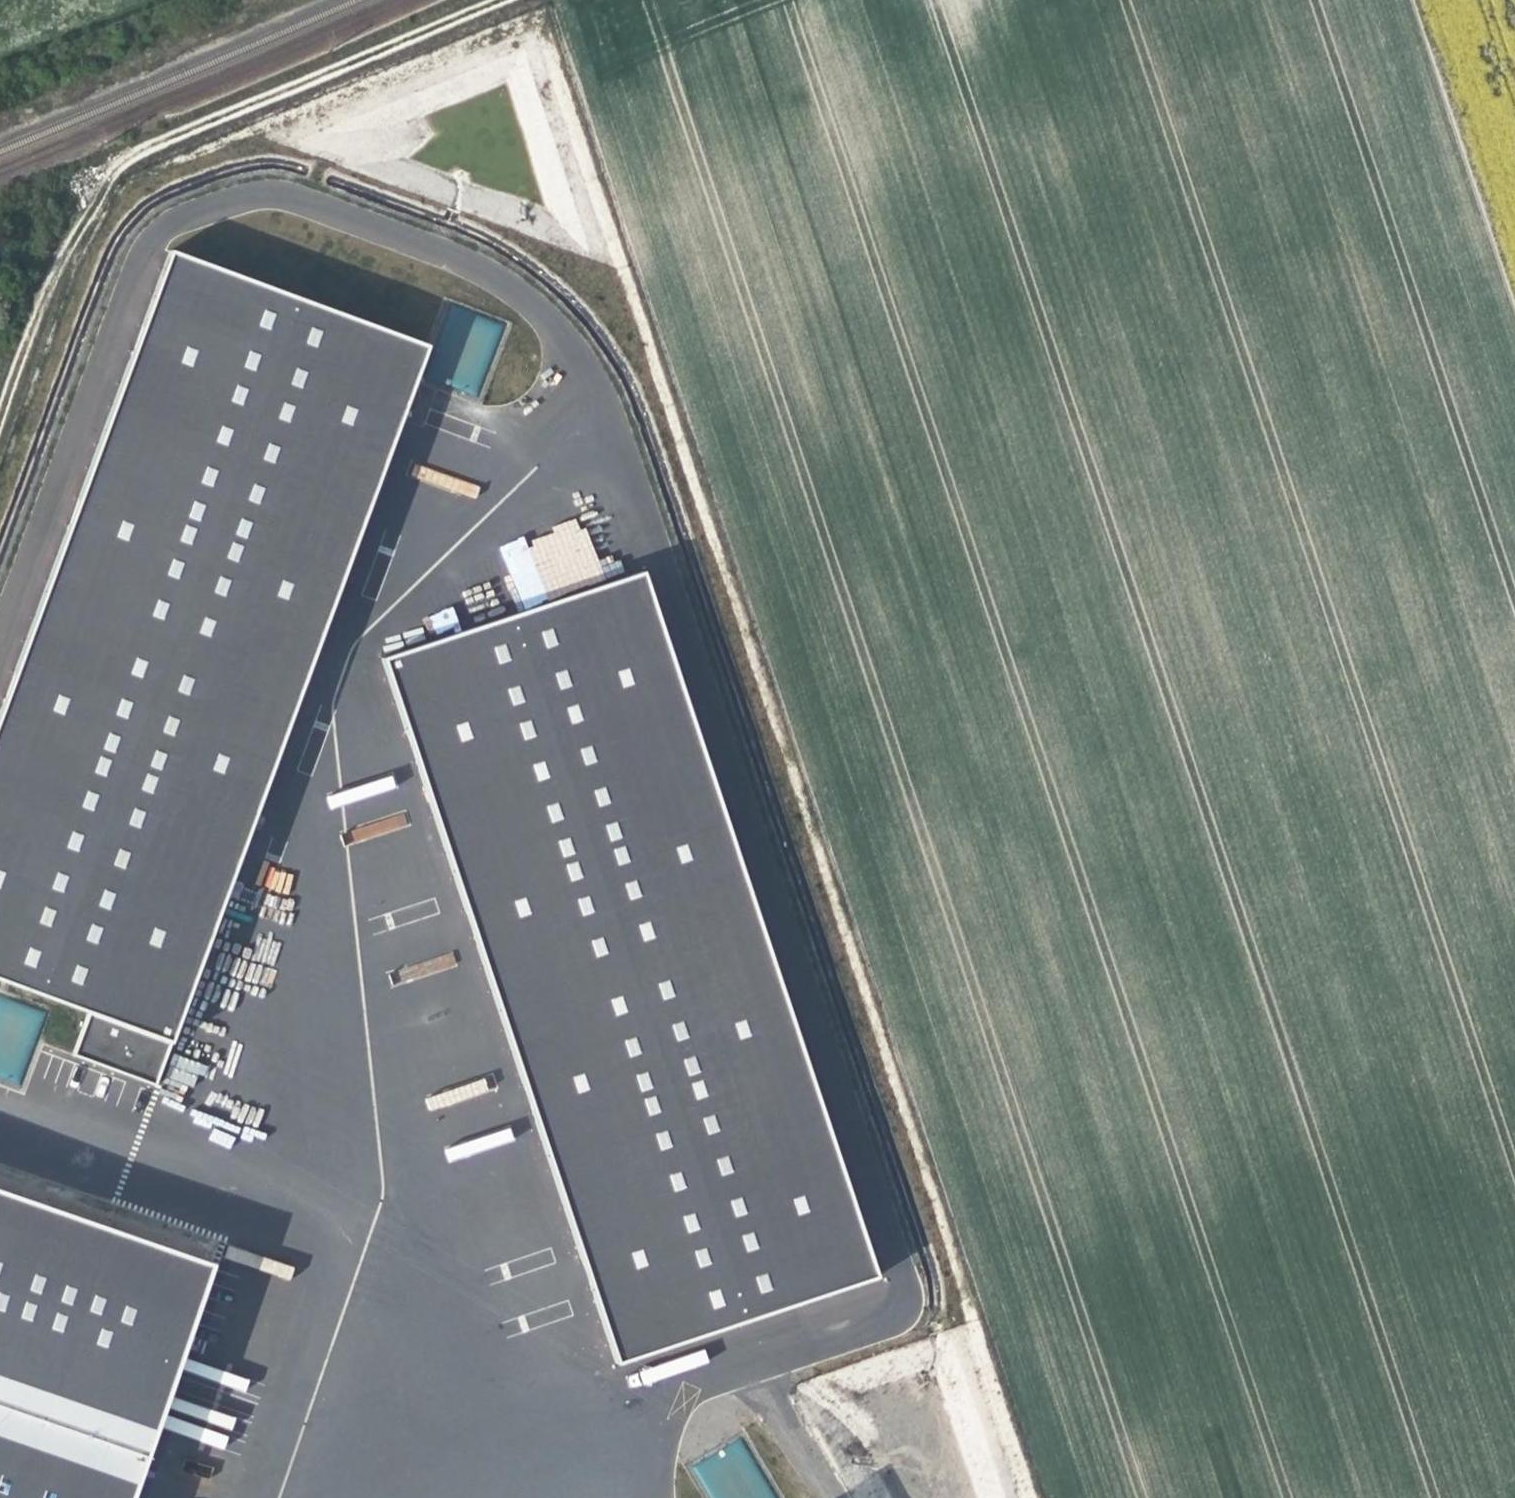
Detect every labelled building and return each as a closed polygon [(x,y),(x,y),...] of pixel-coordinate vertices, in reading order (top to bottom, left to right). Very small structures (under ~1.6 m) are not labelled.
[(171,248),(0,712),(0,978),(165,1038),(423,341),(171,248)] [(476,397),(502,325),(478,316),(463,358),(461,358),(450,387),(476,397)] [(644,570),(384,654),(612,1354),(872,1270),(644,570)] [(436,630),(457,624),(453,609),(431,616),(436,630)] [(44,1010),(0,997),(0,1081),(21,1087),(44,1010)] [(210,1254),(0,1191),(0,1497),(136,1497),(210,1254)]
